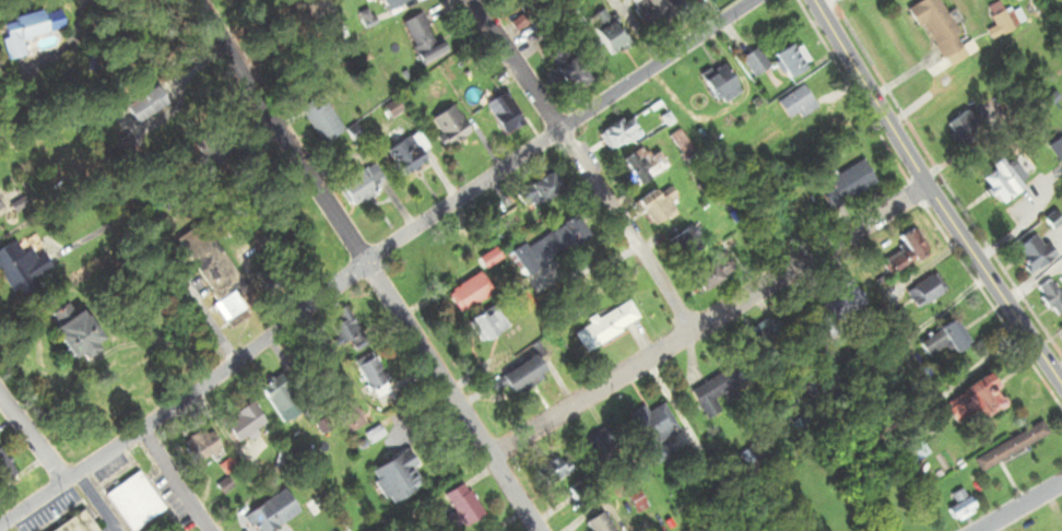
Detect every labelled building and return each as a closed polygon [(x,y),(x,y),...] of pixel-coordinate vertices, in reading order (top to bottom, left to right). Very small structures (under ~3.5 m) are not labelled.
[(407,1),(407,0),(370,0),(377,15),(407,1)] [(656,10),(650,0),(636,0),(616,11),(624,27),(656,10)] [(934,0),(917,0),(904,6),(932,61),(958,48),(934,0)] [(394,26),(413,68),(439,57),(420,14),(394,26)] [(3,59),(17,56),(14,40),(36,36),(33,15),(0,20),(0,39),(3,59)] [(601,27),(611,35),(620,23),(610,15),(601,27)] [(765,66),(748,47),(733,60),(750,79),(765,66)] [(551,69),(543,73),(552,96),(579,85),(568,56),(549,64),(551,69)] [(737,90),(714,62),(691,81),(714,109),(737,90)] [(812,109),(797,86),(771,103),(782,121),(793,114),(797,119),(812,109)] [(115,107),(126,126),(157,106),(145,87),(115,107)] [(521,123),(501,91),(479,105),(499,137),(521,123)] [(385,119),(398,112),(391,100),(379,107),(385,119)] [(317,145),(341,131),(323,102),(299,117),(317,145)] [(422,123),(445,150),(467,131),(445,104),(422,123)] [(966,108),(941,125),(958,149),(983,132),(966,108)] [(626,117),(592,134),(602,153),(635,136),(626,117)] [(675,163),(690,156),(677,127),(661,134),(675,163)] [(1061,172),(1061,135),(1060,132),(1041,149),(1061,172)] [(380,152),(396,179),(427,161),(411,134),(380,152)] [(623,154),(613,171),(639,187),(656,159),(645,152),(638,163),(623,154)] [(989,206),(1026,184),(1010,155),(972,176),(989,206)] [(870,186),(857,163),(811,188),(824,211),(870,186)] [(350,173),(354,184),(336,191),(343,209),(379,196),(369,167),(350,173)] [(555,193),(543,172),(517,186),(529,208),(555,193)] [(656,194),(636,208),(649,227),(669,214),(656,194)] [(228,329),(212,305),(216,302),(170,231),(190,219),(187,214),(193,210),(253,303),(244,309),(248,315),(228,329)] [(889,274),(924,250),(907,225),(887,238),(897,252),(881,263),(889,274)] [(507,254),(521,278),(566,251),(553,227),(507,254)] [(682,234),(675,228),(661,243),(679,259),(697,240),(686,229),(682,234)] [(1050,257),(1033,230),(1005,249),(1022,276),(1050,257)] [(27,248),(15,254),(9,242),(0,246),(0,286),(4,293),(48,270),(39,253),(31,257),(27,248)] [(682,275),(691,295),(714,285),(705,265),(682,275)] [(455,316),(485,290),(470,271),(439,297),(455,316)] [(937,295),(927,276),(899,291),(909,310),(937,295)] [(1061,309),(1061,289),(1055,277),(1033,289),(1048,317),(1061,309)] [(819,306),(826,322),(862,305),(850,280),(837,287),(841,295),(819,306)] [(510,325),(498,299),(460,317),(472,344),(510,325)] [(568,331),(579,352),(635,324),(624,303),(568,331)] [(52,364),(98,351),(86,312),(41,324),(52,364)] [(910,344),(920,359),(937,348),(943,357),(964,343),(948,318),(910,344)] [(1061,342),(1061,319),(1053,324),(1061,342)] [(490,381),(500,396),(528,377),(519,362),(490,381)] [(711,400),(749,380),(739,362),(684,392),(701,422),(717,413),(711,400)] [(967,424),(999,407),(981,374),(949,390),(967,424)] [(338,435),(358,424),(344,397),(324,407),(338,435)] [(213,423),(227,444),(258,424),(245,403),(213,423)] [(640,408),(626,415),(644,449),(676,433),(660,403),(642,412),(640,408)] [(979,474),(971,460),(1038,422),(1046,436),(979,474)] [(204,455),(209,461),(218,455),(195,426),(179,438),(184,446),(175,453),(187,468),(204,455)] [(360,472),(380,506),(415,485),(395,451),(360,472)] [(568,471),(556,454),(527,476),(539,492),(568,471)] [(129,530),(104,494),(134,472),(160,509),(129,530)] [(427,502),(442,525),(452,518),(459,529),(479,516),(457,483),(427,502)] [(947,505),(938,509),(946,524),(970,512),(958,488),(943,496),(947,505)] [(246,530),(263,530),(290,515),(276,490),(236,513),(246,530)] [(80,509),(95,530),(49,530),(80,509)] [(598,512),(578,526),(582,530),(611,530),(598,512)]
